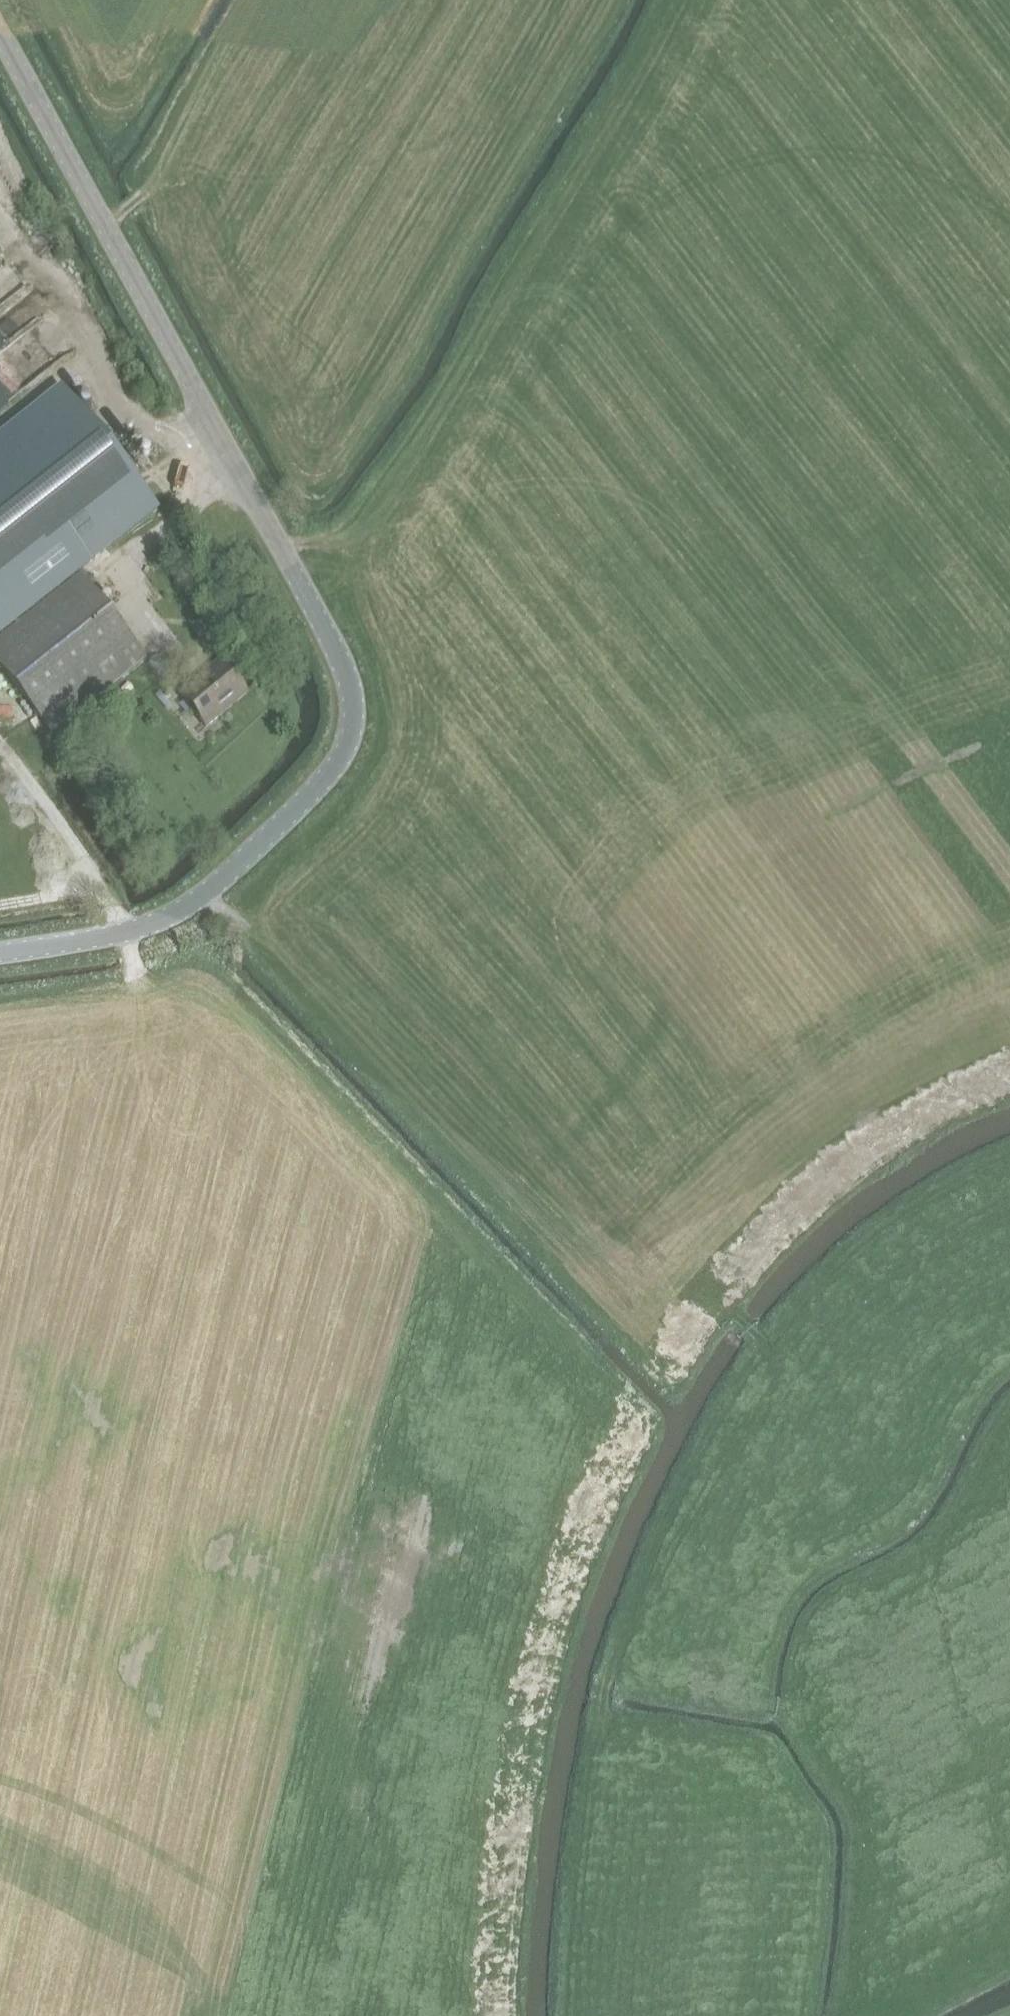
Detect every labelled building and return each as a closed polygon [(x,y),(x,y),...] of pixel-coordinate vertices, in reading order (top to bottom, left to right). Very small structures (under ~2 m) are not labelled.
[(0,437),(0,633),(156,510),(60,389),(0,437)] [(225,571),(214,556),(206,562),(217,577),(225,571)] [(0,639),(0,670),(50,733),(144,657),(79,576),(0,639)] [(245,696),(217,664),(178,698),(205,729),(245,696)]
